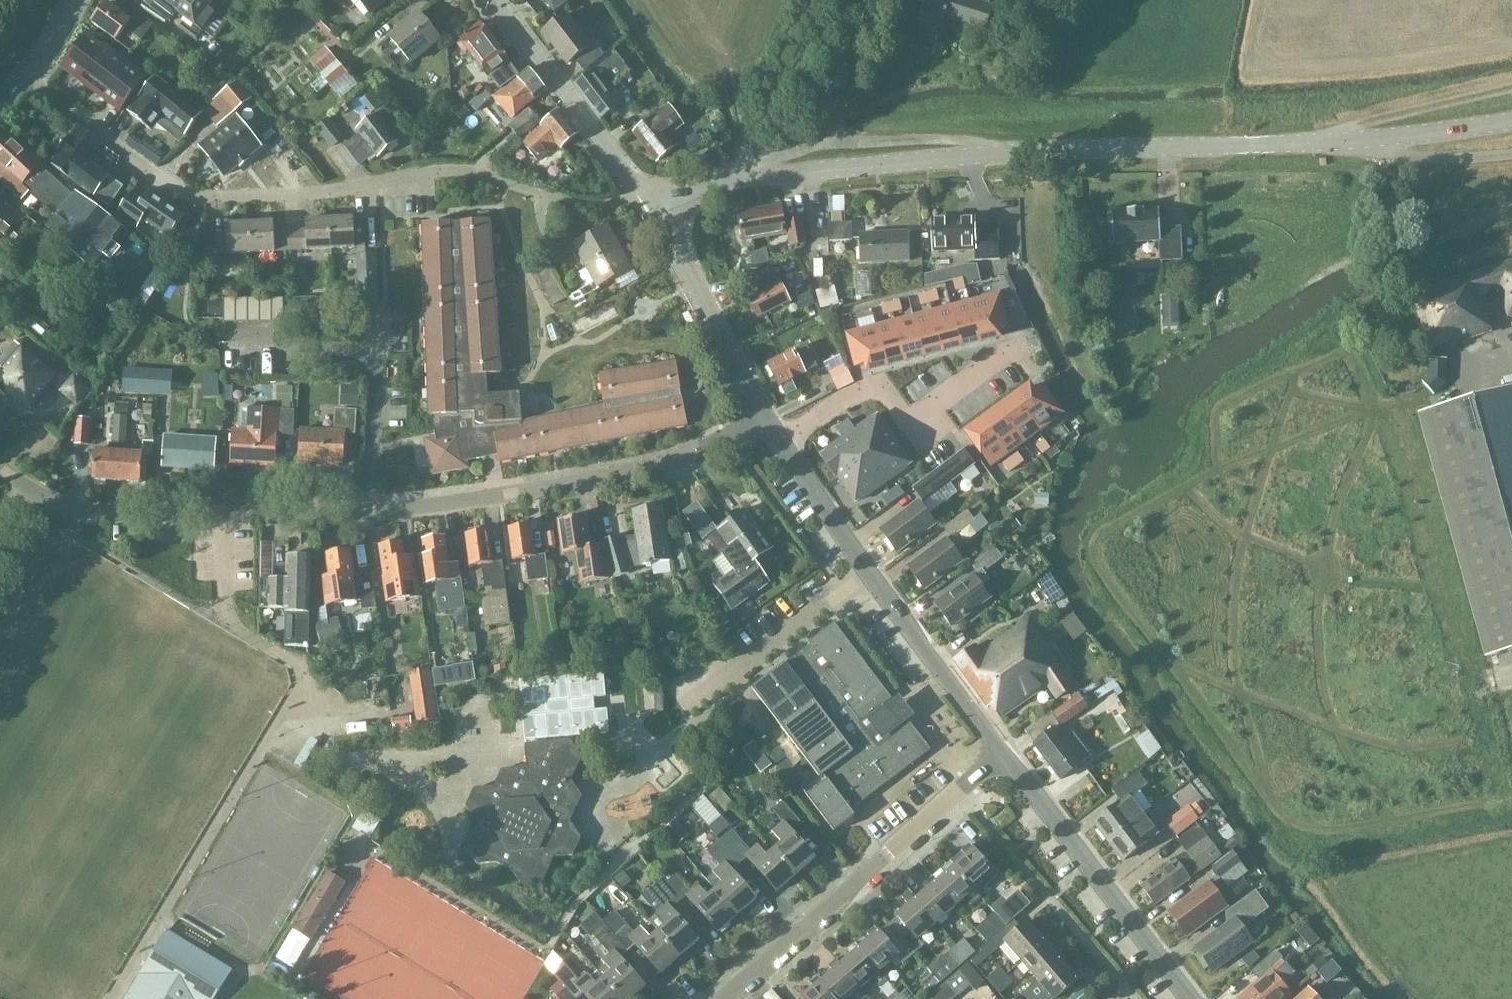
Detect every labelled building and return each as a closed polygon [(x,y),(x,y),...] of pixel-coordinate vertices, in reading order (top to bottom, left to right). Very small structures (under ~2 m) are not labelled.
[(185,0),(155,0),(150,7),(170,21),(176,12),(185,0)] [(209,7),(199,0),(185,0),(176,12),(185,19),(179,26),(198,40),(218,13),(209,7)] [(390,0),(340,0),(349,11),(358,3),(369,17),(390,0)] [(979,0),(924,0),(918,21),(940,28),(945,17),(986,30),(993,4),(990,3),(979,0)] [(91,23),(115,41),(124,28),(141,40),(152,25),(136,12),(130,20),(106,3),(91,23)] [(314,24),(300,9),(293,14),(307,30),(314,24)] [(394,35),(415,59),(439,38),(418,14),(394,35)] [(583,72),(588,68),(604,55),(593,42),(588,45),(565,15),(543,32),(567,64),(574,58),(583,72)] [(493,79),(501,90),(520,76),(480,23),(459,39),(460,40),(455,44),(465,57),(470,53),(491,81),(493,79)] [(183,38),(186,35),(178,29),(172,37),(180,43),(183,39),(183,38)] [(119,111),(133,93),(145,76),(88,32),(61,68),(119,111)] [(241,60),(226,47),(213,62),(229,75),(241,60)] [(347,75),(336,62),(324,48),(308,62),(330,89),(347,75)] [(605,56),(604,55),(588,68),(591,72),(573,86),(599,120),(618,105),(604,87),(609,84),(611,87),(629,72),(612,50),(605,56)] [(520,76),(501,90),(492,97),(512,118),(546,90),(529,69),(520,76)] [(162,117),(185,135),(203,113),(156,75),(138,97),(139,98),(128,112),(150,131),(162,117)] [(218,95),(232,112),(250,99),(236,81),(218,95)] [(478,111),(492,97),(485,88),(476,97),(465,86),(458,93),(464,100),(461,103),(465,107),(470,103),(478,111)] [(387,107),(379,97),(371,103),(379,113),(387,107)] [(469,112),(461,104),(452,113),(459,121),(469,112)] [(683,125),(668,106),(635,132),(655,160),(659,160),(676,147),(668,136),(683,125)] [(519,139),(540,122),(530,109),(509,127),(519,139)] [(560,110),(542,124),(521,142),(522,144),(538,162),(557,145),(560,149),(578,133),(560,110)] [(398,141),(377,114),(357,130),(360,135),(344,147),(359,166),(374,154),(377,158),(398,141)] [(200,147),(224,176),(260,147),(236,118),(200,147)] [(344,139),(328,118),(314,129),(331,149),(344,139)] [(102,144),(77,126),(50,164),(107,208),(122,187),(108,177),(93,166),(92,159),(102,144)] [(54,217),(71,196),(39,166),(5,134),(0,139),(0,181),(19,198),(27,190),(54,217)] [(695,147),(690,141),(678,150),(683,157),(695,147)] [(587,183),(583,177),(576,181),(580,188),(587,183)] [(136,230),(143,220),(168,237),(183,216),(149,191),(143,200),(132,192),(115,216),(136,230)] [(71,196),(54,217),(43,230),(90,269),(123,230),(74,193),(71,196)] [(23,219),(0,199),(0,247),(23,219)] [(1159,261),(1181,260),(1180,228),(1160,229),(1159,210),(1142,211),(1142,209),(1127,210),(1127,211),(1111,212),(1112,243),(1158,241),(1159,261)] [(787,235),(788,240),(789,247),(804,245),(800,219),(786,221),(784,210),(742,217),(746,242),(787,235)] [(845,222),(844,212),(827,212),(828,223),(826,223),(827,242),(852,241),(851,222),(845,222)] [(975,225),(975,216),(930,218),(932,253),(973,251),(974,261),(1000,260),(998,224),(975,225)] [(354,218),(329,219),(331,249),(355,248),(355,247),(365,247),(364,227),(354,228),(354,218)] [(331,249),(329,219),(305,220),(306,230),(290,231),(291,251),(331,249)] [(422,224),(429,405),(429,416),(433,416),(433,422),(431,425),(432,429),(434,431),(436,437),(425,439),(432,475),(467,468),(466,461),(498,455),(499,461),(687,424),(681,389),(677,361),(600,373),(605,405),(532,420),(522,420),(520,393),(489,395),(487,375),(501,374),(489,220),(461,222),(422,224)] [(273,222),(250,223),(251,253),(291,251),(290,231),(274,232),(273,222)] [(251,253),(250,223),(226,224),(226,234),(215,235),(216,254),(227,254),(251,253)] [(574,250),(584,266),(620,248),(615,241),(617,240),(608,224),(572,244),(571,242),(557,250),(561,258),(574,250)] [(909,263),(908,231),(858,233),(859,264),(909,263)] [(631,268),(620,248),(584,266),(593,283),(579,291),(583,298),(598,290),(597,288),(631,268)] [(376,253),(358,254),(360,302),(378,301),(376,253)] [(153,287),(173,259),(166,254),(145,281),(153,287)] [(1411,294),(1429,350),(1488,332),(1483,317),(1488,315),(1482,295),(1498,290),(1506,317),(1511,315),(1511,262),(1411,294)] [(549,265),(540,270),(535,273),(553,305),(567,298),(549,265)] [(980,282),(976,265),(963,265),(924,275),(924,288),(953,281),(962,279),(964,286),(980,282)] [(955,291),(965,289),(964,286),(962,279),(953,281),(955,291)] [(759,315),(787,301),(779,284),(751,298),(759,315)] [(839,304),(834,286),(815,291),(820,309),(839,304)] [(272,297),(271,287),(254,288),(254,298),(272,297)] [(1168,291),(1170,312),(1183,311),(1181,290),(1168,291)] [(927,294),(930,304),(939,301),(936,291),(927,294)] [(814,304),(809,292),(796,298),(801,310),(814,304)] [(969,301),(979,342),(999,337),(997,329),(1008,326),(999,293),(969,301)] [(930,304),(927,294),(918,296),(921,306),(930,304)] [(235,322),(235,298),(223,298),(223,322),(235,322)] [(247,322),(247,298),(235,298),(235,322),(247,322)] [(259,322),(259,298),(247,298),(247,322),(259,322)] [(271,322),(271,298),(259,298),(259,322),(271,322)] [(283,298),(271,298),(271,322),(283,322),(283,298)] [(899,301),(890,303),(892,313),(901,311),(899,301)] [(950,306),(961,346),(979,342),(969,301),(950,306)] [(883,316),(892,313),(890,303),(881,306),(883,316)] [(942,351),(961,346),(950,306),(932,311),(942,351)] [(932,311),(913,316),(924,356),(942,351),(932,311)] [(913,316),(894,321),(905,361),(924,356),(913,316)] [(894,321),(876,326),(886,366),(905,361),(894,321)] [(800,338),(807,349),(818,356),(833,345),(821,325),(800,338)] [(876,326),(845,334),(848,343),(859,340),(867,371),(886,366),(876,326)] [(1,370),(0,371),(0,393),(5,397),(6,395),(15,403),(18,400),(30,410),(46,391),(59,375),(21,344),(20,346),(14,340),(0,357),(0,369),(1,370)] [(791,378),(811,369),(803,351),(796,354),(794,350),(767,363),(778,386),(780,384),(785,394),(796,389),(791,378)] [(89,389),(74,376),(61,391),(76,404),(89,389)] [(292,386),(276,386),(276,404),(292,404),(292,386)] [(1013,399),(1038,432),(1064,414),(1058,406),(1048,412),(1030,387),(1013,399)] [(1421,412),(1488,656),(1511,649),(1511,387),(1421,412)] [(1038,432),(1013,399),(998,410),(1022,444),(1038,432)] [(294,411),(275,409),(254,408),(253,431),(232,429),(230,463),(256,465),(256,470),(270,470),(270,466),(274,466),(275,435),(293,437),(294,411)] [(299,461),(343,464),(344,432),(354,433),(355,411),(336,410),(335,431),(301,429),(299,461)] [(982,421),(1007,455),(1022,444),(998,410),(982,421)] [(879,412),(850,432),(866,455),(895,434),(879,412)] [(113,429),(126,430),(127,416),(114,415),(113,429)] [(990,467),(1007,455),(982,421),(966,433),(990,467)] [(86,424),(75,424),(74,443),(85,443),(86,424)] [(866,455),(850,432),(822,453),(838,475),(866,455)] [(911,456),(895,434),(866,455),(882,477),(911,456)] [(215,438),(165,435),(162,467),(213,470),(215,438)] [(1049,449),(1043,440),(1036,446),(1042,454),(1049,449)] [(923,502),(924,501),(947,485),(980,461),(969,446),(912,486),(923,502)] [(116,481),(118,452),(94,451),(92,480),(116,481)] [(140,483),(142,454),(118,452),(116,481),(140,483)] [(1010,459),(1016,467),(1023,462),(1017,453),(1010,459)] [(882,477),(866,455),(838,475),(854,497),(882,477)] [(1008,473),(1016,467),(1010,459),(1002,464),(1008,473)] [(895,498),(903,492),(899,486),(891,491),(895,498)] [(888,503),(895,498),(891,491),(883,497),(888,503)] [(1049,493),(1034,493),(1034,506),(1049,506),(1049,493)] [(931,523),(916,503),(881,530),(895,550),(931,523)] [(602,541),(603,545),(604,548),(613,579),(629,574),(628,569),(640,567),(639,565),(670,560),(662,505),(632,509),(637,542),(620,544),(618,536),(602,541)] [(720,555),(722,554),(757,528),(743,509),(712,532),(712,533),(707,537),(720,555)] [(951,536),(973,519),(965,509),(943,526),(951,536)] [(604,548),(603,545),(590,546),(586,516),(558,520),(562,554),(583,552),(587,579),(607,576),(604,548)] [(525,558),(528,582),(548,579),(544,555),(535,556),(530,524),(508,528),(513,560),(525,558)] [(757,528),(722,554),(734,572),(715,585),(730,607),(741,600),(738,596),(765,578),(753,561),(771,548),(757,528)] [(510,624),(505,585),(501,561),(492,562),(487,531),(465,534),(470,566),(482,564),(485,588),(485,592),(479,593),(484,628),(510,624)] [(689,531),(684,532),(689,547),(694,546),(689,531)] [(423,540),(425,554),(417,556),(421,586),(436,584),(440,612),(464,608),(459,567),(449,569),(445,537),(423,540)] [(960,561),(943,539),(907,566),(923,588),(960,561)] [(380,546),(384,576),(381,576),(385,603),(420,598),(416,574),(407,575),(402,543),(380,546)] [(328,554),(326,554),(329,576),(321,577),(324,606),(344,604),(345,613),(363,610),(376,608),(371,573),(353,576),(350,551),(341,552),(339,548),(329,550),(328,554)] [(983,572),(1002,558),(994,549),(972,565),(978,572),(971,577),(970,576),(935,602),(952,624),(987,598),(980,588),(990,580),(983,572)] [(310,557),(290,556),(287,556),(286,580),(260,579),(259,609),(285,609),(285,647),(308,648),(310,557)] [(1007,684),(1022,674),(1013,661),(1044,639),(1041,635),(1029,617),(980,651),(976,646),(954,661),(987,707),(993,705),(1012,691),(1007,684)] [(340,619),(317,625),(323,647),(346,641),(340,619)] [(810,645),(751,689),(819,779),(823,776),(826,781),(849,812),(850,811),(929,751),(909,723),(900,730),(881,706),(891,699),(834,623),(808,642),(810,645)] [(627,624),(609,629),(611,648),(602,649),(604,667),(638,663),(627,624)] [(1075,683),(1044,639),(1013,661),(1022,674),(1007,684),(1012,691),(993,705),(1001,716),(1049,683),(1058,695),(1075,683)] [(430,663),(432,683),(472,680),(470,660),(430,663)] [(436,719),(429,669),(409,672),(417,721),(436,719)] [(593,698),(605,697),(603,673),(519,681),(524,741),(525,741),(609,733),(606,709),(594,710),(593,698)] [(652,685),(651,674),(641,675),(642,686),(652,685)] [(663,712),(662,684),(653,685),(654,713),(663,712)] [(1026,730),(1034,743),(1058,727),(1059,729),(1089,707),(1080,694),(1054,713),(1052,711),(1026,730)] [(1065,738),(1059,729),(1058,727),(1034,743),(1061,778),(1083,763),(1090,757),(1073,733),(1065,738)] [(670,774),(681,765),(667,747),(656,755),(670,774)] [(775,748),(767,754),(777,767),(784,761),(775,748)] [(786,760),(784,761),(777,767),(792,787),(801,780),(786,760)] [(1095,765),(1060,784),(1072,805),(1107,785),(1095,765)] [(576,871),(568,771),(545,773),(544,770),(518,772),(518,775),(473,779),(481,864),(552,858),(553,873),(576,871)] [(1092,821),(1107,840),(1141,815),(1127,797),(1145,784),(1136,771),(1111,790),(1119,800),(1092,821)] [(854,816),(850,811),(849,812),(826,781),(806,795),(834,832),(854,816)] [(907,811),(920,802),(910,786),(896,795),(907,811)] [(782,801),(781,801),(772,810),(782,822),(792,814),(782,801)] [(1198,820),(1187,805),(1164,822),(1175,837),(1198,820)] [(1154,834),(1141,815),(1107,840),(1121,859),(1154,834)] [(782,843),(774,850),(796,875),(815,859),(784,822),(772,832),(782,843)] [(1205,837),(1197,825),(1176,841),(1185,853),(1175,861),(1141,885),(1155,905),(1190,880),(1189,879),(1199,872),(1200,872),(1221,856),(1220,856),(1237,845),(1231,837),(1220,846),(1218,844),(1214,847),(1206,836),(1205,837)] [(777,892),(796,875),(774,850),(769,854),(760,843),(751,851),(731,829),(719,841),(738,863),(746,857),(777,892)] [(731,870),(738,863),(719,841),(706,852),(720,868),(713,873),(723,884),(715,890),(737,916),(756,899),(731,870)] [(969,846),(962,852),(950,862),(954,866),(954,867),(974,890),(977,894),(997,877),(993,874),(969,846)] [(1220,875),(1240,860),(1233,849),(1212,865),(1220,875)] [(974,890),(954,867),(954,866),(950,862),(943,868),(947,873),(935,883),(955,907),(974,890)] [(718,932),(737,916),(715,890),(707,897),(698,886),(690,892),(671,869),(659,880),(679,902),(686,896),(718,932)] [(344,883),(327,873),(292,929),(310,940),(344,883)] [(955,907),(935,883),(931,878),(924,885),(928,889),(916,899),(916,900),(936,923),(955,907)] [(647,890),(663,908),(648,921),(657,932),(679,958),(699,941),(671,909),(679,902),(659,880),(647,890)] [(1227,904),(1209,880),(1169,910),(1187,934),(1227,904)] [(1242,925),(1269,906),(1255,888),(1228,908),(1234,916),(1195,945),(1199,951),(1195,953),(1205,967),(1209,964),(1213,969),(1253,939),(1242,925)] [(1029,905),(1019,893),(1007,904),(1009,906),(996,916),(1005,926),(1013,920),(1029,905)] [(887,924),(913,955),(924,945),(918,939),(936,923),(916,900),(916,899),(912,895),(905,901),(909,906),(896,916),(887,924)] [(660,974),(679,958),(657,932),(650,939),(640,928),(634,933),(615,912),(603,923),(628,951),(635,945),(660,974)] [(996,916),(993,913),(986,919),(997,933),(996,933),(996,934),(1005,926),(996,916)] [(1028,923),(1021,929),(1013,920),(1005,926),(996,934),(996,933),(990,939),(978,950),(980,952),(970,961),(975,967),(997,948),(998,949),(1004,943),(1021,963),(1045,942),(1045,943),(1050,939),(1043,931),(1039,935),(1028,923)] [(628,951),(603,923),(590,933),(609,955),(602,961),(605,965),(598,971),(622,998),(632,998),(645,987),(620,958),(628,951)] [(903,964),(913,955),(887,924),(878,932),(874,928),(867,934),(870,939),(859,948),(859,949),(879,972),(897,957),(903,964)] [(128,998),(214,998),(232,970),(212,958),(166,930),(140,974),(143,975),(128,998)] [(963,939),(955,945),(967,959),(975,953),(963,939)] [(1046,944),(1045,943),(1045,942),(1021,963),(1037,982),(1061,961),(1061,962),(1066,958),(1059,950),(1055,954),(1046,944)] [(886,981),(879,972),(859,949),(859,948),(855,944),(848,950),(852,955),(840,965),(860,989),(871,979),(878,988),(886,981)] [(967,959),(955,945),(947,952),(959,966),(967,959)] [(1259,979),(1236,998),(1285,998),(1290,995),(1280,984),(1291,975),(1273,953),(1252,970),(1259,979)] [(1307,982),(1326,964),(1320,957),(1301,974),(1307,982)] [(821,981),(821,982),(836,998),(848,998),(850,997),(851,998),(864,998),(867,996),(860,989),(840,965),(836,960),(829,967),(833,971),(821,981)] [(1061,962),(1061,961),(1037,982),(1052,998),(1056,998),(1082,977),(1076,969),(1071,973),(1061,962)] [(598,971),(590,978),(587,975),(579,981),(562,962),(553,975),(559,982),(553,993),(556,997),(558,998),(622,998),(598,971)] [(973,991),(983,982),(967,963),(957,972),(973,991)] [(992,987),(1006,975),(999,967),(985,979),(992,987)] [(939,983),(931,974),(921,982),(928,992),(939,983)] [(1012,983),(1006,975),(992,987),(999,995),(1012,983)] [(821,982),(821,981),(817,977),(810,983),(813,988),(801,998),(802,998),(836,998),(821,982)] [(938,988),(948,998),(953,998),(958,995),(946,981),(938,988)] [(898,995),(902,998),(916,998),(906,988),(898,995)] [(938,988),(930,995),(934,998),(948,998),(938,988)] [(1018,997),(1015,998),(1032,998),(1025,991),(1018,997)]
